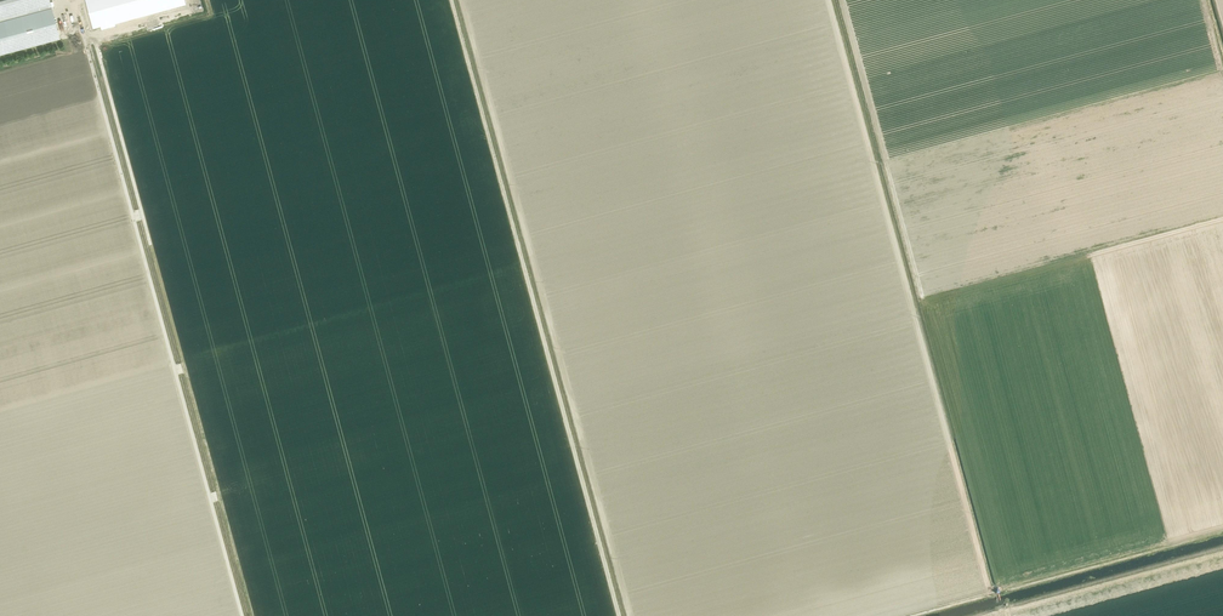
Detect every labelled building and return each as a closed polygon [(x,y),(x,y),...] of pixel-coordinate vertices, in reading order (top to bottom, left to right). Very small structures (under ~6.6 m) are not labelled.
[(48,0),(0,0),(0,20),(50,7),(48,0)] [(188,5),(187,0),(110,0),(117,25),(188,5)] [(50,7),(0,20),(0,54),(58,39),(50,7)]
